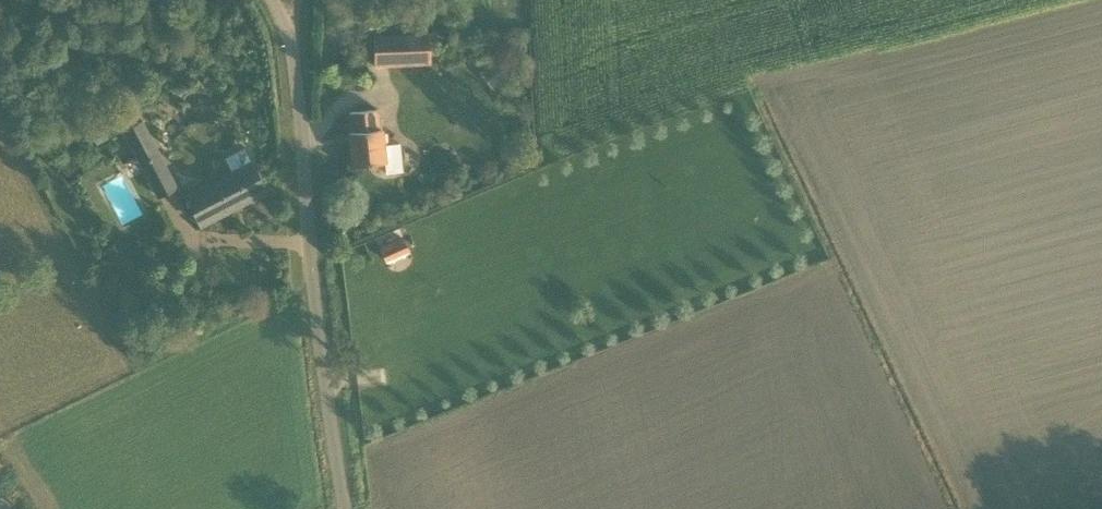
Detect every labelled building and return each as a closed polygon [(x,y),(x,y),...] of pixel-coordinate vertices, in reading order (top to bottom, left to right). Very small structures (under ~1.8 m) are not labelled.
[(430,64),(428,32),(373,35),(375,67),(430,64)] [(502,56),(490,64),(502,82),(514,73),(502,56)] [(399,142),(383,144),(382,128),(380,129),(378,109),(349,112),(351,132),(349,132),(353,165),(383,162),(384,173),(402,172),(399,142)] [(125,166),(136,160),(156,198),(176,188),(140,119),(120,129),(133,154),(122,160),(125,166)] [(200,224),(266,190),(244,147),(224,158),(232,173),(186,197),(200,224)] [(408,236),(382,244),(388,262),(413,253),(408,236)]
